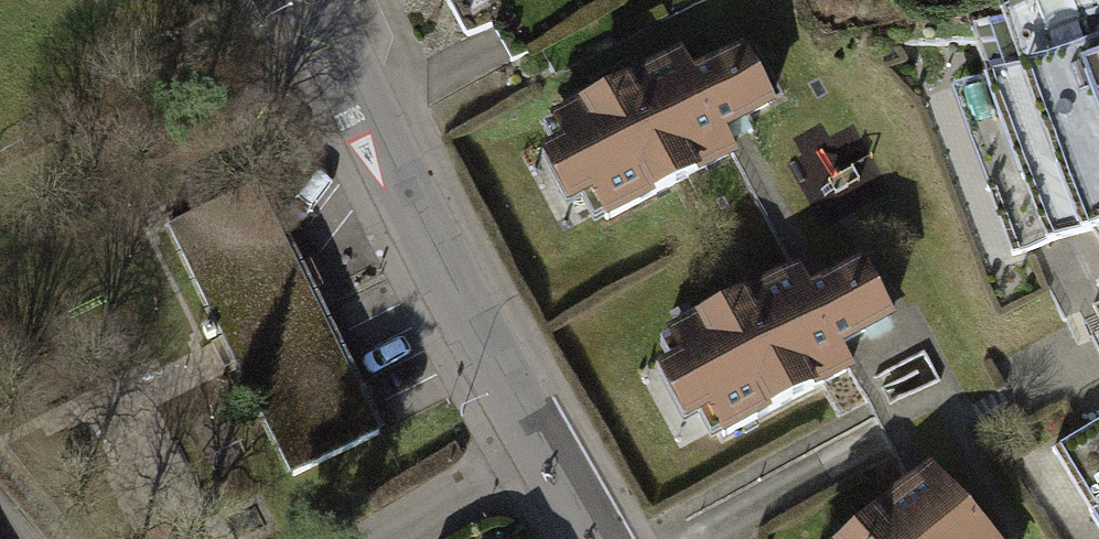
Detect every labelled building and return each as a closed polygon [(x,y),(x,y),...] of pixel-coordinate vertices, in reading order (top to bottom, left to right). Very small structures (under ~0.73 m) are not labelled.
[(552,110),(564,133),(537,146),(566,201),(592,187),(604,211),(739,141),(730,123),(780,97),(747,34),(694,61),(684,42),(552,110)] [(929,107),(988,266),(1098,225),(1098,44),(929,107)] [(391,438),(275,164),(177,206),(292,479),(391,438)] [(672,349),(648,361),(677,417),(700,406),(713,431),(846,363),(835,342),(886,316),(854,253),(805,279),(796,262),(662,330),(672,349)] [(1060,460),(1098,529),(1098,438),(1060,460)] [(833,538),(1000,538),(928,456),(833,538)]
